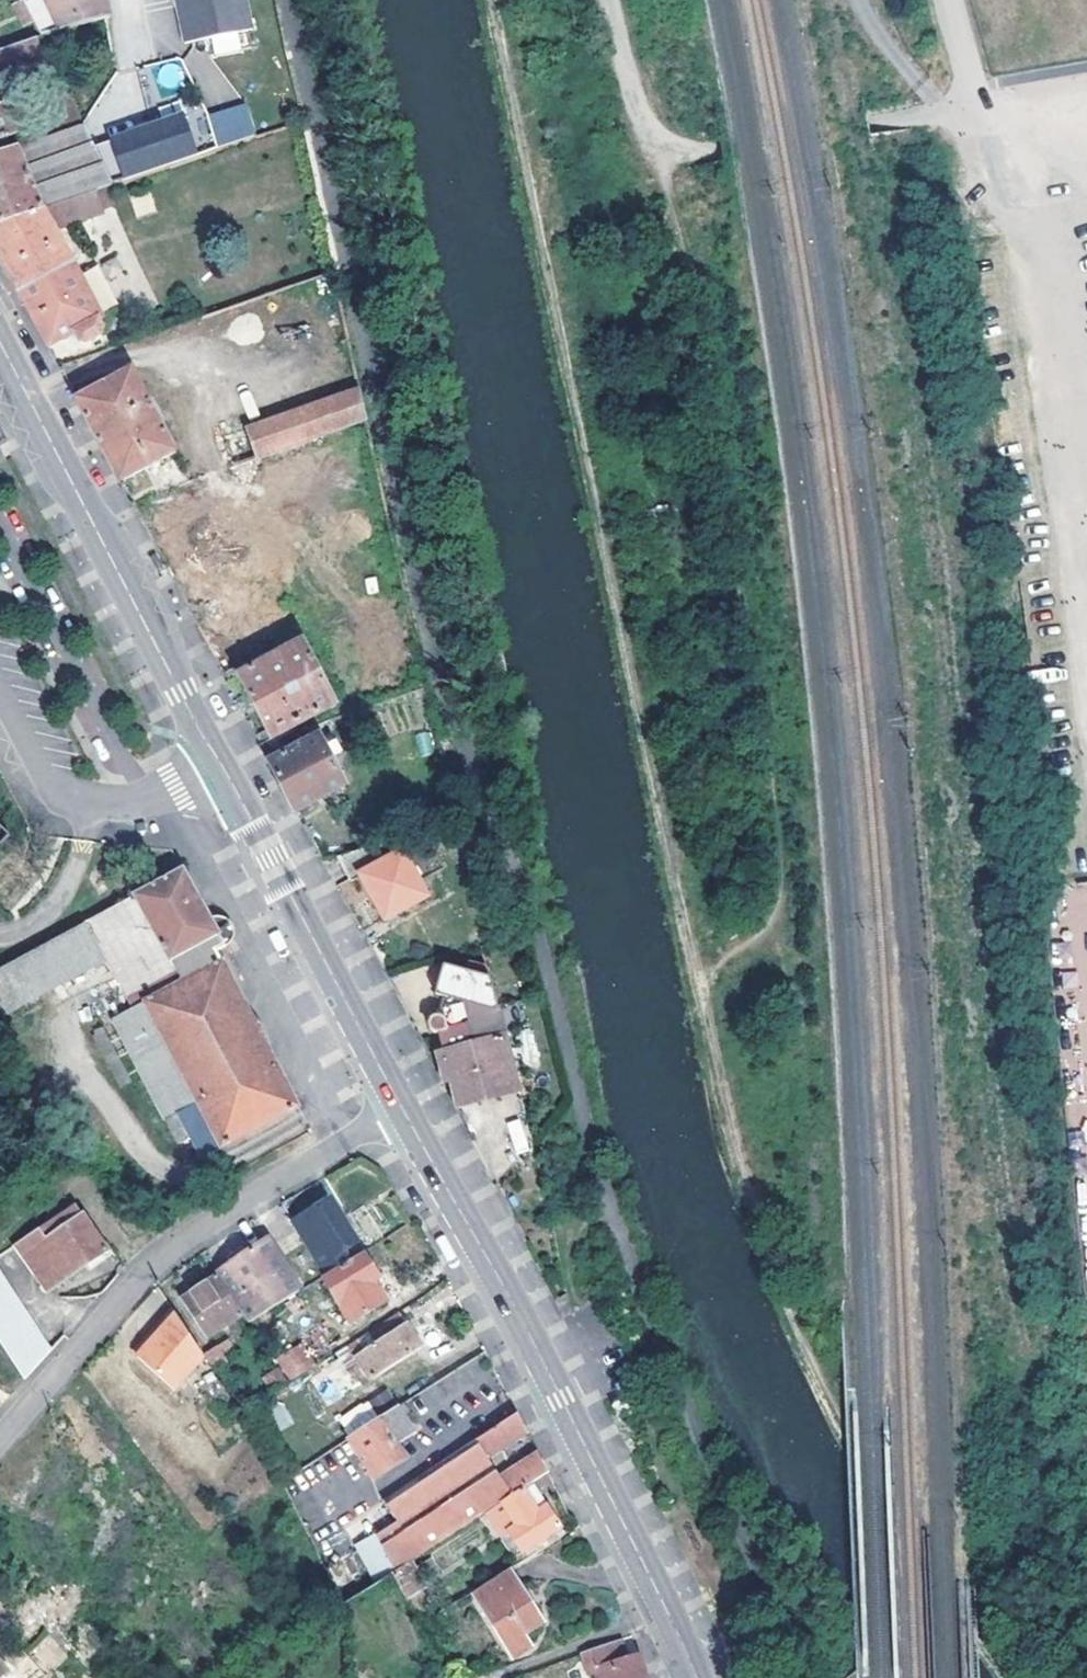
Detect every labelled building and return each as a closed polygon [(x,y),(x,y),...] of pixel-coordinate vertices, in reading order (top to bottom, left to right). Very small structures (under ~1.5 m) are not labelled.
[(44,36),(109,19),(111,18),(108,0),(26,0),(44,36)] [(188,43),(257,29),(251,0),(179,0),(188,43)] [(49,70),(38,38),(0,51),(0,87),(49,70)] [(153,94),(192,83),(185,56),(146,68),(153,94)] [(216,145),(255,134),(246,102),(207,113),(216,145)] [(20,133),(9,107),(2,109),(0,104),(0,142),(20,133)] [(64,132),(85,125),(80,108),(49,119),(52,129),(63,127),(64,132)] [(118,142),(131,180),(204,155),(190,116),(118,142)] [(99,191),(118,185),(87,124),(85,125),(64,132),(0,155),(0,226),(99,191)] [(0,226),(0,249),(4,257),(23,293),(33,311),(48,338),(53,348),(79,335),(83,340),(91,342),(104,335),(105,330),(101,322),(105,320),(57,230),(108,213),(99,191),(0,226)] [(180,451),(136,369),(80,400),(124,483),(180,451)] [(239,466),(371,418),(364,390),(231,441),(239,466)] [(274,739),(338,706),(305,641),(240,676),(274,739)] [(231,681),(240,676),(235,667),(226,672),(231,681)] [(274,739),(265,745),(300,811),(348,786),(323,737),(307,746),(299,731),(274,739)] [(388,920),(430,898),(399,840),(344,857),(354,883),(364,877),(388,920)] [(183,871),(138,896),(178,971),(140,991),(144,1001),(132,1008),(116,1016),(181,1140),(193,1134),(205,1157),(302,1105),(229,966),(220,950),(232,944),(236,934),(234,926),(230,919),(225,915),(219,915),(213,918),(186,869),(183,871)] [(138,896),(88,923),(108,961),(132,1008),(144,1001),(140,991),(178,971),(138,896)] [(0,971),(0,999),(8,1014),(108,961),(88,923),(0,971)] [(523,1094),(515,1058),(512,1056),(497,1010),(501,1005),(491,966),(472,960),(468,971),(445,964),(437,994),(444,997),(459,1001),(453,1021),(438,1016),(433,1018),(431,1022),(431,1026),(436,1032),(437,1034),(464,1112),(523,1094)] [(453,1021),(459,1001),(444,997),(438,1016),(453,1021)] [(516,1154),(530,1150),(520,1118),(505,1122),(516,1154)] [(332,1201),(295,1224),(326,1275),(350,1259),(345,1250),(358,1242),(343,1218),(332,1201)] [(43,1227),(19,1244),(50,1289),(111,1249),(86,1213),(50,1236),(43,1227)] [(358,1242),(366,1236),(351,1214),(343,1218),(358,1242)] [(268,1242),(217,1275),(219,1277),(245,1315),(253,1327),(302,1292),(268,1242)] [(381,1278),(366,1255),(326,1282),(353,1325),(388,1304),(376,1282),(381,1278)] [(55,1353),(0,1269),(0,1343),(21,1376),(55,1353)] [(208,1340),(245,1315),(219,1277),(183,1301),(208,1340)] [(196,1343),(174,1311),(157,1330),(161,1334),(153,1342),(145,1343),(138,1351),(139,1358),(176,1391),(205,1356),(196,1343)] [(402,1312),(388,1322),(395,1333),(359,1357),(373,1379),(423,1346),(402,1312)] [(161,1334),(157,1330),(145,1343),(153,1342),(161,1334)] [(217,1370),(229,1363),(219,1347),(210,1352),(202,1340),(196,1343),(205,1356),(208,1355),(217,1370)] [(280,1362),(294,1382),(309,1372),(295,1352),(280,1362)] [(263,1377),(274,1395),(291,1384),(279,1366),(263,1377)] [(415,1434),(398,1408),(379,1420),(381,1422),(353,1441),(376,1477),(395,1465),(399,1471),(406,1466),(403,1460),(405,1459),(397,1446),(415,1434)] [(535,1481),(549,1472),(551,1471),(540,1451),(501,1477),(489,1459),(530,1433),(525,1424),(519,1413),(366,1514),(370,1522),(391,1509),(400,1523),(378,1535),(376,1533),(355,1546),(377,1583),(396,1571),(410,1561),(480,1517),(489,1511),(535,1481)] [(293,1476),(280,1485),(288,1502),(303,1493),(293,1476)] [(535,1481),(489,1511),(505,1535),(511,1531),(524,1552),(539,1543),(563,1527),(550,1506),(539,1512),(536,1506),(547,1500),(535,1481)] [(489,1511),(480,1517),(495,1542),(501,1538),(505,1535),(489,1511)] [(511,1531),(505,1535),(501,1538),(514,1558),(524,1552),(511,1531)] [(524,1552),(528,1559),(543,1549),(539,1543),(524,1552)] [(410,1561),(396,1571),(425,1624),(430,1620),(414,1588),(422,1583),(410,1561)] [(525,1635),(546,1622),(513,1568),(474,1592),(515,1658),(532,1647),(525,1635)] [(430,1620),(425,1624),(441,1654),(446,1651),(430,1620)] [(48,1637),(33,1652),(49,1668),(65,1654),(48,1637)] [(616,1665),(630,1661),(623,1641),(585,1653),(591,1672),(616,1665)] [(648,1674),(642,1657),(630,1661),(616,1665),(620,1677),(649,1677),(648,1674)]
